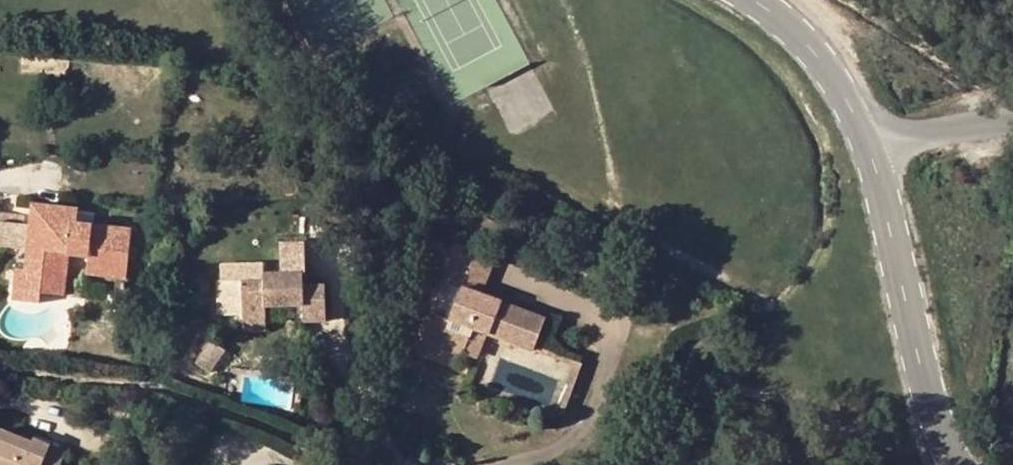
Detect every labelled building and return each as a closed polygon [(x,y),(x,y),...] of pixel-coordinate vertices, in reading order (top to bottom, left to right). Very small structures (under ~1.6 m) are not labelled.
[(69,206),(19,202),(18,219),(68,222),(69,206)] [(18,219),(18,224),(0,222),(0,248),(17,249),(15,268),(7,268),(4,301),(32,304),(33,293),(57,295),(60,254),(79,257),(78,271),(110,274),(120,275),(123,227),(68,222),(18,219)] [(456,260),(492,272),(498,257),(461,245),(456,260)] [(475,331),(486,335),(535,352),(547,317),(484,295),(492,272),(456,260),(446,286),(459,290),(449,320),(436,315),(424,347),(445,354),(448,346),(468,352),(475,331)] [(298,281),(297,266),(258,267),(258,278),(235,279),(236,315),(260,316),(260,305),(299,304),(299,319),(321,319),(321,281),(298,281)] [(258,278),(258,267),(235,268),(235,279),(258,278)] [(108,299),(118,300),(120,275),(110,274),(108,299)] [(459,290),(446,286),(436,315),(449,320),(459,290)] [(260,316),(236,315),(236,328),(260,328),(260,316)] [(486,335),(475,331),(468,352),(478,356),(486,335)] [(211,340),(195,362),(211,373),(226,350),(211,340)] [(448,346),(445,354),(465,361),(468,352),(448,346)] [(16,444),(2,438),(0,443),(0,445),(13,450),(16,444)] [(39,448),(24,441),(21,446),(16,444),(13,450),(0,445),(0,464),(33,464),(39,448)] [(57,455),(39,448),(33,464),(53,464),(57,455)]
